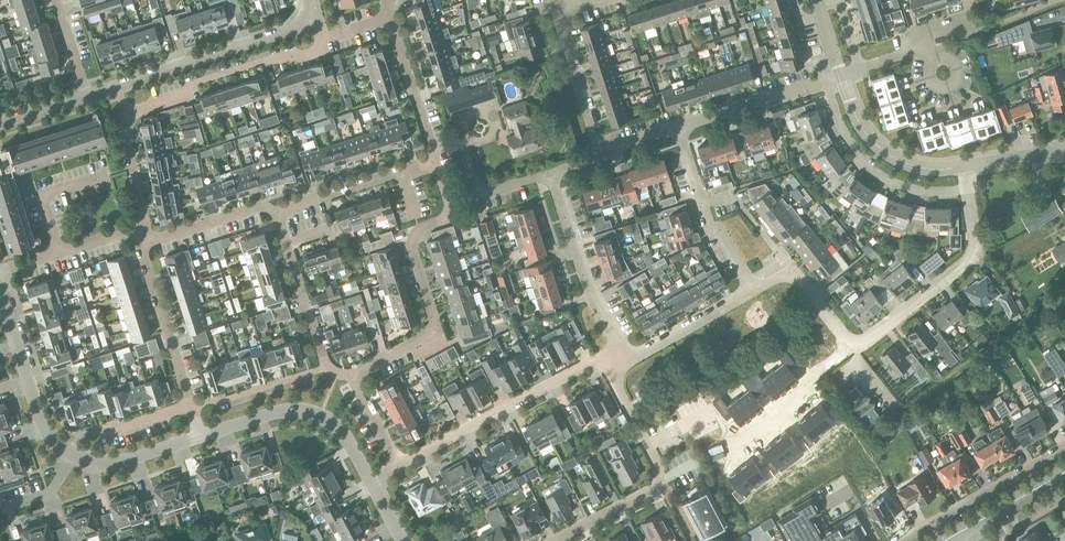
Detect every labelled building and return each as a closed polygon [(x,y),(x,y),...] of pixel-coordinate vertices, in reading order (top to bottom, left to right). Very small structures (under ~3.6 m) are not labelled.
[(8,9),(33,1),(33,0),(10,0),(11,4),(7,5),(8,9)] [(121,0),(113,0),(109,2),(111,9),(123,5),(121,0)] [(209,3),(211,8),(217,26),(218,26),(218,29),(219,28),(228,24),(227,23),(229,22),(226,12),(233,10),(232,7),(230,0),(218,0),(209,3)] [(260,10),(262,16),(272,13),(271,9),(278,7),(278,6),(286,3),(285,0),(262,0),(265,9),(260,10)] [(417,17),(436,11),(432,0),(416,0),(418,4),(413,5),(417,17)] [(469,8),(475,7),(477,6),(479,3),(480,0),(468,0),(469,8)] [(687,16),(682,0),(675,0),(671,1),(676,19),(687,16)] [(698,12),(694,0),(682,0),(687,16),(698,12)] [(698,12),(700,17),(710,14),(709,9),(706,0),(694,0),(698,12)] [(719,5),(718,0),(706,0),(709,9),(719,5)] [(787,10),(784,0),(781,0),(766,5),(769,16),(787,10)] [(877,3),(876,0),(853,0),(855,7),(857,6),(858,9),(877,3)] [(926,13),(922,0),(909,0),(913,14),(917,13),(918,15),(926,13)] [(937,9),(934,0),(922,0),(926,13),(925,11),(929,10),(929,12),(937,9)] [(937,9),(946,7),(945,4),(948,3),(949,6),(947,0),(934,0),(937,9)] [(20,17),(37,12),(33,1),(8,9),(9,13),(18,10),(20,17)] [(666,22),(676,19),(671,1),(660,5),(666,22)] [(862,21),(881,15),(878,8),(888,5),(886,1),(877,3),(858,9),(856,10),(859,18),(861,18),(862,21)] [(111,9),(109,2),(97,5),(100,13),(111,9)] [(217,26),(211,8),(204,10),(201,3),(197,4),(199,11),(205,30),(217,26)] [(100,13),(97,5),(84,9),(86,17),(100,13)] [(655,26),(666,22),(660,5),(649,8),(655,26)] [(186,8),(186,10),(188,15),(194,34),(205,30),(199,11),(192,14),(190,6),(186,8)] [(644,29),(655,26),(649,8),(639,12),(644,29)] [(193,34),(194,34),(188,15),(186,10),(166,17),(170,30),(178,27),(182,38),(183,37),(184,38),(193,37),(194,36),(193,34)] [(790,21),(787,10),(769,16),(771,22),(766,24),(768,28),(773,26),(790,21)] [(421,28),(439,22),(436,11),(417,17),(421,28)] [(15,32),(21,30),(46,21),(40,23),(37,12),(20,17),(22,25),(14,28),(15,32)] [(633,33),(644,29),(639,12),(628,15),(633,33)] [(862,21),(860,21),(863,30),(865,29),(868,40),(887,34),(882,20),(892,17),(890,12),(881,15),(862,21)] [(260,15),(241,21),(243,30),(263,24),(260,15)] [(522,17),(504,22),(509,39),(533,32),(529,21),(524,22),(522,17)] [(163,18),(141,25),(143,30),(148,48),(149,48),(150,51),(160,48),(159,45),(161,44),(157,34),(167,31),(163,18)] [(1028,20),(997,33),(999,45),(1023,38),(1026,50),(1035,48),(1035,49),(1054,44),(1050,28),(1044,30),(1044,29),(1032,32),(1029,21),(1028,20)] [(11,25),(10,21),(0,23),(0,36),(4,35),(3,26),(11,25)] [(33,38),(50,33),(46,21),(21,30),(23,34),(31,31),(33,38)] [(773,26),(776,37),(794,32),(790,21),(773,26)] [(424,39),(450,31),(448,27),(442,29),(439,22),(421,28),(424,39)] [(584,39),(602,34),(599,23),(581,28),(584,39)] [(133,25),(129,26),(130,29),(137,52),(148,48),(143,30),(141,25),(134,27),(133,25)] [(117,28),(118,32),(120,37),(126,55),(137,52),(130,29),(123,31),(121,26),(117,28)] [(428,51),(447,45),(445,39),(451,36),(450,31),(424,39),(428,51)] [(745,31),(738,33),(741,41),(748,39),(745,31)] [(106,33),(109,40),(114,59),(126,55),(120,37),(118,32),(111,35),(110,32),(106,33)] [(513,50),(518,48),(536,42),(533,32),(509,39),(513,50)] [(780,48),(797,42),(794,32),(776,37),(780,48)] [(29,52),(54,44),(50,33),(33,38),(36,46),(27,48),(29,52)] [(481,35),(481,34),(473,36),(473,37),(472,37),(476,47),(478,47),(484,45),(482,39),(483,39),(481,34),(481,35)] [(588,50),(605,44),(602,34),(584,39),(588,50)] [(9,37),(3,39),(5,47),(11,45),(9,37)] [(113,59),(114,59),(109,40),(102,43),(100,38),(93,40),(97,51),(98,50),(102,63),(104,62),(104,63),(113,62),(114,62),(113,59)] [(367,65),(386,59),(382,48),(378,49),(375,42),(361,47),(367,65)] [(540,53),(536,42),(518,48),(522,59),(540,53)] [(797,42),(780,48),(783,58),(783,59),(801,53),(797,42)] [(5,47),(4,47),(8,59),(15,57),(20,55),(16,44),(11,45),(5,47)] [(34,63),(39,61),(58,55),(58,54),(57,55),(54,44),(29,52),(30,56),(31,56),(34,63)] [(591,61),(609,55),(605,44),(588,50),(591,61)] [(432,62),(450,56),(447,45),(428,51),(432,62)] [(484,45),(478,47),(478,48),(480,47),(483,54),(487,53),(484,45)] [(778,59),(782,71),(786,69),(786,70),(804,64),(801,53),(783,59),(783,58),(778,59)] [(58,55),(39,61),(43,74),(32,77),(34,84),(47,80),(45,73),(62,67),(58,55)] [(432,62),(435,73),(454,68),(459,66),(455,55),(450,56),(432,62)] [(595,71),(612,66),(609,55),(591,61),(595,71)] [(12,70),(18,68),(15,57),(8,59),(12,70)] [(371,77),(389,71),(386,59),(367,65),(371,77)] [(338,74),(345,71),(342,60),(334,63),(338,74)] [(311,66),(317,85),(335,79),(331,64),(324,66),(322,62),(311,66)] [(744,65),(738,67),(743,85),(754,81),(749,63),(744,65)] [(768,73),(765,63),(760,65),(763,75),(768,73)] [(305,88),(317,85),(311,66),(299,70),(305,88)] [(598,82),(616,77),(612,66),(595,71),(598,82)] [(732,88),(743,85),(738,67),(727,70),(732,88)] [(443,84),(445,91),(466,84),(464,77),(458,79),(454,68),(435,73),(439,85),(443,84)] [(294,92),(305,88),(299,70),(288,73),(294,92)] [(722,91),(732,88),(727,70),(716,74),(722,91)] [(1064,84),(1064,82),(1062,70),(1039,76),(1041,85),(1035,86),(1036,91),(1064,84)] [(374,88),(393,82),(389,71),(371,77),(374,88)] [(894,76),(893,72),(871,78),(887,130),(909,123),(908,118),(910,118),(910,116),(910,113),(911,112),(911,113),(917,111),(914,101),(908,103),(908,104),(907,104),(906,101),(904,101),(902,101),(900,93),(902,92),(902,91),(901,88),(903,87),(903,88),(909,86),(907,76),(900,78),(900,79),(899,79),(898,76),(896,75),(894,76)] [(275,98),(294,92),(288,73),(276,77),(278,81),(271,83),(275,98)] [(342,74),(338,75),(341,86),(346,85),(342,74)] [(711,95),(722,91),(716,74),(705,77),(711,95)] [(602,93),(619,87),(616,77),(598,82),(602,93)] [(700,98),(711,95),(705,77),(695,81),(700,98)] [(246,82),(252,100),(271,95),(266,80),(259,82),(258,78),(246,82)] [(682,79),(672,83),(673,88),(679,105),(690,102),(684,84),(682,79)] [(24,80),(16,82),(18,89),(26,86),(24,80)] [(690,102),(700,98),(695,81),(684,84),(690,102)] [(241,104),(252,100),(246,82),(235,86),(241,104)] [(393,82),(374,88),(380,107),(399,101),(396,94),(397,94),(393,82)] [(467,86),(442,94),(449,112),(474,104),(496,96),(491,82),(469,89),(467,86)] [(1009,109),(1014,120),(1030,114),(1027,105),(1039,101),(1045,99),(1052,97),(1053,102),(1055,110),(1064,108),(1064,84),(1051,87),(1049,88),(1042,90),(1036,91),(1038,97),(1025,102),(1026,103),(1009,109)] [(230,108),(241,104),(235,86),(224,89),(230,108)] [(619,87),(602,93),(605,104),(623,98),(629,96),(627,92),(621,94),(619,87)] [(668,109),(679,105),(673,88),(662,91),(668,109)] [(224,89),(212,93),(218,111),(230,108),(224,89)] [(217,119),(220,118),(218,111),(212,93),(201,97),(202,101),(195,103),(200,117),(214,113),(217,119)] [(623,98),(605,104),(608,114),(626,109),(623,98)] [(921,126),(916,127),(923,149),(948,141),(950,145),(1001,129),(994,107),(989,109),(989,107),(987,106),(984,107),(984,105),(982,99),(976,101),(973,102),(975,108),(976,110),(973,111),(972,112),(973,114),(964,117),(964,115),(962,114),(959,115),(959,113),(957,107),(948,110),(949,116),(950,116),(951,118),(947,119),(947,120),(947,122),(944,123),(942,119),(938,121),(937,118),(936,118),(933,119),(932,117),(930,111),(921,114),(923,120),(924,120),(924,121),(921,122),(920,124),(921,126)] [(530,121),(524,102),(505,108),(511,127),(514,126),(517,134),(508,137),(514,155),(539,148),(532,129),(524,132),(522,124),(530,121)] [(1005,103),(995,108),(1003,125),(1012,120),(1005,103)] [(192,104),(184,106),(189,121),(197,118),(192,104)] [(804,105),(789,110),(797,131),(802,129),(821,122),(817,109),(807,112),(804,105)] [(626,109),(608,114),(612,125),(630,120),(626,109)] [(143,135),(162,131),(159,114),(144,117),(145,122),(141,123),(143,135)] [(405,122),(399,124),(397,118),(385,122),(387,128),(393,146),(405,142),(403,138),(410,136),(405,122)] [(13,249),(32,243),(8,167),(14,165),(15,169),(107,140),(101,121),(9,150),(3,152),(0,157),(0,207),(13,249)] [(800,141),(806,152),(819,144),(815,137),(825,133),(821,122),(802,129),(805,139),(800,141)] [(250,132),(248,127),(247,124),(238,127),(240,134),(250,132)] [(387,128),(381,129),(379,124),(374,126),(381,150),(393,146),(387,128)] [(769,125),(757,129),(764,151),(783,145),(778,131),(771,133),(769,125)] [(370,153),(381,150),(374,126),(369,127),(371,133),(364,135),(370,153)] [(269,129),(260,132),(262,139),(266,137),(267,139),(272,137),(269,129),(269,130),(269,129)] [(748,140),(741,143),(746,157),(764,151),(757,129),(745,132),(748,140)] [(145,146),(173,141),(172,137),(164,138),(162,131),(143,135),(145,146)] [(359,157),(370,153),(364,135),(353,138),(359,157)] [(239,139),(241,146),(248,144),(247,141),(245,137),(239,139)] [(733,137),(721,140),(726,157),(738,154),(740,159),(746,157),(741,143),(735,144),(733,137)] [(347,161),(359,157),(353,138),(342,142),(347,161)] [(299,140),(300,147),(312,145),(311,139),(299,140)] [(709,144),(716,166),(724,164),(725,169),(730,168),(726,157),(721,140),(709,144)] [(173,141),(145,146),(148,158),(167,154),(166,148),(174,146),(173,141)] [(336,164),(347,161),(342,142),(330,146),(336,164)] [(709,169),(716,166),(709,144),(698,148),(704,168),(702,169),(704,176),(711,174),(709,169)] [(806,152),(811,161),(816,157),(823,167),(840,155),(832,145),(823,151),(819,144),(806,152)] [(324,168),(318,149),(317,145),(299,151),(305,170),(312,167),(313,172),(324,168)] [(324,168),(336,164),(330,146),(318,149),(324,168)] [(167,154),(148,158),(150,170),(169,166),(177,165),(175,157),(174,158),(173,153),(167,154)] [(190,162),(194,161),(198,160),(196,153),(189,154),(190,162)] [(262,188),(273,184),(264,155),(260,156),(262,161),(254,164),(262,188)] [(285,181),(279,162),(277,156),(266,160),(264,155),(273,184),(285,181)] [(823,167),(830,177),(822,183),(830,191),(841,180),(835,174),(847,165),(840,155),(823,167)] [(279,162),(285,181),(296,177),(303,174),(297,156),(279,162)] [(652,162),(657,180),(658,180),(669,176),(664,159),(652,162)] [(640,166),(645,183),(653,181),(655,187),(659,186),(658,180),(657,180),(652,162),(640,166)] [(251,192),(262,188),(254,164),(243,167),(251,192)] [(152,181),(171,178),(169,166),(150,170),(152,181)] [(630,197),(631,198),(637,196),(637,194),(648,191),(645,183),(640,166),(629,170),(631,176),(624,178),(626,184),(630,197)] [(239,195),(251,192),(243,167),(231,171),(239,195)] [(228,199),(239,195),(231,171),(221,175),(220,174),(220,175),(228,199)] [(218,182),(203,186),(208,201),(215,198),(216,203),(228,199),(220,175),(216,176),(218,182)] [(783,184),(791,189),(795,182),(788,177),(783,184)] [(852,201),(864,185),(853,177),(848,186),(841,180),(830,191),(839,199),(842,194),(852,201)] [(152,181),(154,193),(174,189),(178,189),(180,188),(179,183),(173,184),(171,178),(152,181)] [(618,180),(606,184),(612,201),(613,205),(620,203),(622,206),(632,203),(631,198),(630,197),(626,184),(624,178),(618,180)] [(752,204),(760,214),(780,199),(771,188),(770,189),(765,183),(747,188),(751,199),(754,202),(752,204)] [(606,184),(594,188),(600,205),(601,209),(613,205),(612,201),(606,184)] [(713,194),(724,190),(722,184),(711,187),(713,194)] [(859,213),(869,218),(876,204),(869,200),(875,192),(864,185),(852,201),(857,205),(854,211),(859,213)] [(196,189),(201,203),(208,201),(203,186),(196,189)] [(799,190),(804,196),(808,193),(803,187),(799,190)] [(588,209),(600,205),(594,188),(583,191),(588,209)] [(154,193),(157,205),(176,201),(180,200),(178,189),(174,189),(154,193)] [(370,200),(375,217),(386,213),(388,218),(395,216),(387,191),(374,195),(375,198),(370,200)] [(663,198),(665,205),(677,201),(675,195),(663,198)] [(760,214),(768,224),(787,209),(792,206),(790,203),(787,203),(782,197),(780,199),(760,214)] [(878,225),(891,229),(899,202),(887,198),(883,208),(880,218),(881,218),(879,223),(878,225)] [(358,204),(365,227),(366,227),(366,226),(371,225),(369,219),(375,217),(370,200),(358,204)] [(159,217),(161,225),(171,221),(170,219),(185,217),(184,212),(178,213),(176,201),(157,205),(159,217)] [(1061,201),(1039,215),(1044,223),(1064,210),(1064,208),(1062,202),(1061,201)] [(891,229),(902,233),(903,230),(914,232),(917,217),(908,215),(911,206),(899,202),(891,229)] [(346,207),(353,230),(354,231),(355,230),(365,227),(358,204),(346,207)] [(869,218),(879,223),(881,218),(880,218),(883,208),(876,204),(869,218)] [(668,228),(673,226),(690,221),(686,209),(678,212),(676,205),(662,210),(664,217),(668,228)] [(818,208),(822,213),(826,209),(822,205),(818,208)] [(768,224),(775,234),(799,215),(792,206),(787,209),(768,224)] [(337,219),(330,221),(335,235),(342,233),(342,234),(353,230),(346,207),(335,211),(337,219)] [(506,223),(508,227),(518,224),(535,218),(532,207),(510,214),(513,221),(506,223)] [(924,218),(917,217),(914,232),(928,234),(937,234),(937,228),(937,208),(925,208),(924,218)] [(950,208),(937,208),(937,228),(950,228),(950,234),(952,234),(952,247),(961,247),(961,233),(958,233),(958,218),(950,218),(950,208)] [(831,216),(826,209),(822,213),(827,219),(831,216)] [(1029,230),(1043,222),(1036,210),(1022,218),(1029,230)] [(492,223),(502,220),(499,211),(489,215),(492,223)] [(775,234),(783,243),(807,225),(799,215),(775,234)] [(513,230),(516,237),(522,235),(539,229),(535,218),(518,224),(508,227),(509,231),(513,230)] [(832,222),(840,231),(843,228),(836,219),(832,222)] [(481,222),(485,234),(492,232),(488,220),(481,222)] [(596,231),(607,227),(605,220),(594,224),(596,231)] [(694,233),(690,221),(673,226),(668,228),(670,235),(667,235),(668,241),(671,252),(684,245),(686,244),(688,243),(686,236),(694,233)] [(796,249),(816,234),(808,224),(807,225),(783,243),(784,244),(789,240),(796,249)] [(858,224),(854,232),(861,235),(864,228),(858,224)] [(431,253),(454,246),(453,240),(457,238),(454,225),(431,232),(433,239),(427,241),(431,253)] [(73,236),(85,233),(83,226),(71,229),(73,236)] [(594,242),(598,254),(620,247),(614,228),(600,233),(602,240),(594,242)] [(840,231),(844,237),(848,234),(843,228),(840,231)] [(515,250),(525,246),(526,247),(543,242),(539,229),(522,235),(516,237),(518,245),(514,246),(515,250)] [(395,242),(393,234),(392,231),(381,234),(382,238),(384,245),(395,242)] [(264,232),(240,240),(243,251),(268,243),(264,232)] [(642,239),(641,233),(633,236),(635,242),(642,239)] [(804,259),(823,244),(816,234),(796,249),(804,259)] [(859,236),(857,240),(862,247),(865,244),(859,236)] [(1020,258),(1024,253),(1018,248),(1022,243),(1016,238),(1011,245),(1004,239),(994,252),(1006,262),(1013,253),(1020,258)] [(221,239),(215,241),(219,254),(225,252),(221,239)] [(369,239),(363,241),(366,251),(372,249),(369,239)] [(219,254),(215,241),(208,243),(212,256),(219,254)] [(1064,259),(1064,241),(1053,248),(1060,261),(1064,259)] [(526,267),(547,260),(544,253),(546,253),(543,242),(526,247),(529,258),(524,259),(526,267)] [(694,252),(706,248),(704,242),(692,245),(694,252)] [(247,263),(271,255),(268,245),(268,243),(243,251),(247,263)] [(490,252),(492,257),(500,255),(498,250),(495,251),(493,244),(488,246),(490,252)] [(812,270),(832,254),(823,244),(804,259),(812,270)] [(377,272),(399,265),(397,259),(401,258),(397,245),(370,253),(373,260),(377,272)] [(334,272),(327,249),(327,250),(326,246),(315,250),(321,270),(328,268),(330,274),(334,272)] [(327,249),(334,272),(336,277),(341,276),(339,271),(345,269),(338,246),(327,249)] [(435,265),(458,258),(454,246),(431,253),(435,265)] [(598,254),(602,266),(624,258),(620,247),(598,254)] [(481,251),(482,253),(478,254),(479,258),(488,256),(486,249),(481,251)] [(897,257),(889,265),(906,286),(915,279),(909,270),(915,265),(903,250),(899,249),(894,253),(897,257)] [(313,273),(321,270),(315,250),(307,252),(308,255),(303,257),(309,274),(310,278),(315,277),(313,273)] [(937,251),(919,265),(926,274),(944,260),(937,251)] [(832,254),(812,270),(820,279),(828,273),(832,278),(843,269),(840,264),(839,264),(832,254)] [(106,258),(99,261),(103,275),(111,273),(129,267),(125,255),(107,261),(106,258)] [(271,255),(247,263),(251,274),(275,266),(271,255)] [(191,256),(168,263),(172,275),(189,269),(188,265),(193,263),(191,256)] [(657,260),(660,264),(666,261),(664,256),(657,260)] [(439,277),(462,270),(458,258),(435,265),(439,277)] [(615,281),(626,278),(634,274),(624,258),(602,266),(605,277),(613,275),(615,281)] [(521,277),(529,275),(532,286),(538,284),(555,279),(551,267),(549,268),(547,260),(526,267),(519,269),(521,277)] [(380,283),(402,276),(399,265),(377,272),(380,283)] [(895,295),(906,286),(889,265),(889,266),(879,274),(873,279),(883,291),(888,286),(895,295)] [(81,266),(68,271),(72,284),(85,280),(81,266)] [(251,275),(250,275),(252,280),(257,278),(259,284),(278,278),(275,266),(251,274),(251,275)] [(706,272),(717,291),(727,285),(716,266),(706,272)] [(114,284),(132,278),(129,267),(111,273),(114,284)] [(175,286),(193,280),(189,269),(172,275),(175,286)] [(442,289),(469,281),(466,282),(462,270),(439,277),(442,289)] [(705,270),(694,277),(697,282),(706,297),(717,291),(706,272),(705,270)] [(639,275),(644,285),(650,281),(645,271),(639,275)] [(507,273),(498,276),(502,289),(512,286),(507,273)] [(639,275),(633,278),(639,288),(644,285),(639,275)] [(385,294),(389,293),(406,288),(402,276),(380,283),(381,284),(380,284),(382,290),(384,289),(385,294)] [(873,279),(871,276),(864,281),(870,288),(860,296),(873,312),(883,304),(876,296),(883,291),(873,279)] [(977,281),(967,289),(966,292),(972,299),(974,298),(980,307),(994,296),(997,299),(999,298),(1009,318),(1020,313),(1008,290),(1002,293),(1000,291),(999,292),(986,276),(980,281),(977,281)] [(118,296),(136,290),(132,278),(114,284),(118,296)] [(278,278),(259,284),(263,295),(282,289),(278,278)] [(1013,291),(1019,287),(1013,278),(1007,282),(1013,291)] [(532,286),(536,297),(541,295),(558,289),(555,279),(538,284),(532,286)] [(47,280),(27,287),(31,299),(32,299),(51,293),(47,280)] [(179,298),(197,292),(193,280),(175,286),(179,298)] [(233,280),(228,282),(230,289),(236,287),(233,280)] [(837,280),(827,287),(831,293),(841,285),(837,280)] [(449,300),(473,293),(469,281),(442,289),(443,290),(446,289),(449,300)] [(629,281),(618,287),(624,298),(635,292),(629,281)] [(696,303),(706,297),(697,282),(687,287),(696,303)] [(685,309),(696,303),(687,287),(684,283),(679,286),(677,283),(672,286),(685,309)] [(671,290),(663,295),(666,299),(675,315),(685,309),(672,286),(669,287),(671,290)] [(332,290),(328,292),(330,299),(334,298),(341,295),(339,288),(332,290)] [(392,304),(410,299),(406,288),(389,293),(392,304)] [(282,289),(263,295),(262,295),(266,308),(287,301),(283,289),(282,289)] [(541,295),(536,297),(542,316),(556,311),(554,304),(562,302),(558,289),(541,295)] [(122,307),(140,301),(136,290),(118,296),(122,307)] [(453,312),(477,305),(484,302),(480,290),(473,293),(449,300),(453,312)] [(183,309),(200,303),(197,292),(179,298),(183,309)] [(316,295),(318,303),(327,300),(330,299),(328,292),(316,295)] [(32,299),(35,310),(54,304),(51,293),(32,299)] [(358,293),(343,296),(346,308),(355,306),(358,317),(364,316),(358,293)] [(653,300),(656,305),(665,321),(675,315),(666,299),(663,295),(653,300)] [(847,299),(840,304),(850,317),(856,312),(862,320),(873,312),(860,296),(850,304),(847,299)] [(396,316),(413,310),(410,299),(392,304),(396,316)] [(646,311),(655,326),(665,321),(656,305),(653,300),(643,306),(646,311)] [(958,308),(952,300),(933,315),(944,329),(959,317),(965,325),(974,317),(964,304),(958,308)] [(125,318),(143,313),(140,301),(122,307),(125,318)] [(240,302),(235,304),(237,312),(243,310),(240,302)] [(321,313),(334,310),(331,302),(319,306),(321,313)] [(186,320),(204,315),(200,303),(183,309),(186,320)] [(39,320),(58,314),(54,304),(35,310),(39,320)] [(274,309),(276,314),(289,310),(288,304),(274,309)] [(477,305),(453,312),(457,324),(481,317),(477,305)] [(75,306),(64,310),(66,315),(77,311),(75,306)] [(643,306),(632,312),(644,333),(655,326),(646,311),(643,306)] [(273,310),(264,313),(267,321),(275,318),(273,310)] [(292,317),(289,310),(276,314),(279,322),(292,317)] [(390,318),(393,328),(399,326),(400,328),(417,322),(413,310),(396,316),(390,318)] [(38,320),(42,333),(62,327),(60,319),(66,318),(64,312),(58,314),(39,320),(38,320)] [(129,330),(147,324),(143,313),(125,318),(129,330)] [(267,321),(264,313),(257,315),(260,323),(267,321)] [(204,315),(186,320),(190,332),(208,326),(204,315)] [(490,327),(484,329),(481,317),(457,324),(461,337),(476,332),(478,339),(492,334),(490,327)] [(68,321),(69,326),(82,322),(81,318),(68,321)] [(375,335),(372,323),(370,319),(369,319),(371,324),(364,326),(353,330),(358,347),(369,343),(367,338),(375,335)] [(372,323),(375,335),(382,333),(378,321),(372,323)] [(568,339),(575,336),(576,339),(583,336),(575,321),(569,325),(568,323),(548,333),(552,340),(562,359),(575,352),(568,339)] [(147,324),(129,330),(133,341),(151,336),(147,324)] [(923,353),(933,345),(950,366),(958,360),(950,350),(952,349),(946,342),(938,331),(932,336),(922,324),(908,335),(923,353)] [(507,332),(512,340),(522,334),(517,326),(507,332)] [(43,333),(46,343),(65,337),(62,327),(42,333),(43,333)] [(335,354),(347,351),(341,333),(334,336),(332,328),(325,331),(327,338),(329,338),(335,354)] [(347,351),(358,347),(353,330),(341,333),(347,351)] [(194,340),(208,336),(206,331),(193,335),(194,340)] [(50,354),(76,346),(72,335),(65,337),(46,343),(50,354)] [(208,336),(194,340),(197,348),(210,344),(208,336)] [(281,366),(291,363),(291,364),(293,363),(286,343),(284,336),(272,339),(275,347),(281,366)] [(562,359),(552,340),(545,344),(541,337),(529,343),(539,361),(545,358),(549,366),(562,359)] [(286,343),(293,363),(294,364),(302,362),(302,360),(304,360),(297,339),(286,343)] [(529,367),(537,363),(524,339),(513,344),(518,353),(507,359),(519,382),(533,374),(529,367)] [(138,358),(151,353),(147,340),(134,345),(138,358)] [(251,348),(252,354),(259,374),(261,373),(262,375),(269,372),(268,371),(270,370),(264,351),(262,344),(251,348)] [(460,356),(454,345),(447,349),(452,360),(460,356)] [(76,346),(50,354),(49,355),(53,367),(80,358),(76,346)] [(894,346),(881,357),(890,368),(888,369),(894,377),(910,364),(921,378),(928,372),(911,351),(906,356),(903,352),(900,354),(894,346)] [(270,370),(281,366),(275,347),(264,351),(270,370)] [(774,371),(774,372),(787,389),(798,380),(790,370),(797,365),(794,361),(783,347),(776,353),(784,364),(774,371)] [(241,358),(247,378),(248,377),(248,379),(255,377),(254,375),(259,374),(252,354),(251,348),(239,352),(241,358)] [(440,353),(446,363),(452,360),(447,349),(440,353)] [(1059,362),(1062,360),(1055,349),(1045,355),(1058,377),(1064,373),(1064,372),(1059,362)] [(995,359),(999,367),(1014,358),(1009,350),(995,358),(995,359)] [(112,352),(100,355),(100,356),(102,361),(102,363),(103,362),(114,359),(112,352)] [(438,367),(446,363),(440,353),(433,357),(438,367)] [(100,355),(88,359),(92,371),(104,367),(102,363),(102,361),(100,356),(100,355)] [(519,382),(507,359),(497,365),(492,356),(481,361),(494,386),(502,382),(506,389),(519,382)] [(431,371),(438,367),(433,357),(425,360),(431,371)] [(246,378),(247,378),(241,358),(239,358),(240,359),(230,362),(236,381),(246,377),(246,378)] [(224,384),(236,381),(230,362),(218,365),(224,384)] [(67,366),(69,373),(74,371),(73,369),(79,367),(77,363),(67,366)] [(422,378),(429,374),(424,364),(417,367),(422,378)] [(225,385),(224,384),(218,365),(206,369),(212,389),(214,388),(214,390),(223,387),(223,386),(225,385)] [(53,378),(69,373),(67,366),(51,371),(53,378)] [(486,393),(493,389),(482,367),(469,374),(474,382),(467,386),(476,404),(489,398),(486,393)] [(755,369),(748,374),(762,392),(768,387),(776,398),(787,389),(774,372),(774,371),(772,369),(762,377),(755,369)] [(378,388),(383,398),(402,389),(398,383),(405,379),(402,373),(393,378),(394,380),(378,388)] [(422,378),(425,382),(431,379),(429,374),(422,378)] [(739,398),(739,399),(752,416),(764,407),(755,397),(762,392),(748,374),(741,380),(749,390),(739,398)] [(158,378),(147,382),(153,402),(154,402),(154,403),(163,400),(162,399),(164,398),(163,394),(171,391),(168,381),(159,384),(158,378)] [(96,385),(98,390),(99,390),(106,410),(107,411),(113,409),(113,408),(116,407),(118,413),(119,413),(110,387),(108,381),(96,385)] [(122,384),(130,409),(142,405),(136,386),(132,387),(130,381),(122,383),(122,384)] [(476,404),(467,386),(459,389),(455,381),(443,388),(454,409),(461,405),(464,411),(476,404)] [(152,402),(153,402),(147,382),(145,382),(145,383),(136,386),(142,405),(151,402),(152,402)] [(130,409),(122,384),(122,383),(110,387),(119,413),(122,412),(122,413),(129,411),(128,410),(130,409)] [(1029,402),(1038,397),(1031,385),(1022,390),(1029,402)] [(863,395),(856,386),(842,397),(867,428),(881,417),(873,408),(874,402),(869,401),(869,396),(863,395)] [(86,389),(75,392),(76,397),(77,398),(83,417),(94,413),(88,394),(87,395),(86,389)] [(402,389),(383,398),(389,409),(414,396),(412,393),(405,396),(402,389)] [(98,391),(88,394),(94,413),(104,410),(104,411),(106,410),(99,390),(98,390),(98,391)] [(595,390),(582,397),(592,415),(595,421),(602,417),(603,418),(617,411),(610,398),(602,403),(595,390)] [(1059,397),(1055,390),(1044,397),(1048,404),(1059,397)] [(75,394),(63,398),(70,421),(72,421),(73,422),(81,419),(81,418),(83,417),(77,398),(76,397),(75,392),(74,393),(75,394)] [(414,396),(389,409),(395,420),(413,410),(409,403),(415,400),(414,396)] [(720,396),(713,402),(723,416),(724,415),(726,419),(733,414),(741,425),(752,416),(739,399),(739,398),(738,396),(737,396),(727,404),(720,396)] [(585,419),(592,415),(582,397),(570,404),(576,416),(570,420),(576,432),(583,429),(581,424),(586,422),(585,419)] [(1055,405),(1064,421),(1064,420),(1064,399),(1055,405)] [(1012,411),(1006,400),(997,405),(1003,417),(1012,411)] [(8,415),(4,403),(0,404),(0,418),(8,415)] [(449,404),(442,408),(448,419),(455,416),(449,404)] [(821,404),(810,413),(824,431),(835,422),(838,426),(844,421),(836,411),(830,416),(821,404)] [(993,422),(1003,417),(997,405),(987,411),(993,422)] [(413,410),(395,420),(400,430),(419,420),(423,418),(418,408),(413,410)] [(1036,408),(1023,415),(1027,423),(1036,438),(1050,430),(1041,415),(1039,413),(1036,408)] [(552,413),(539,420),(549,437),(552,443),(553,445),(565,438),(566,439),(571,435),(564,421),(558,424),(552,413)] [(810,413),(799,422),(808,433),(801,438),(810,448),(816,443),(813,439),(824,431),(810,413)] [(7,440),(4,430),(12,427),(8,415),(0,418),(0,442),(7,440)] [(1023,415),(1012,422),(1016,429),(1024,444),(1036,438),(1027,423),(1023,415)] [(420,424),(427,420),(425,417),(423,418),(419,420),(400,430),(406,442),(425,432),(420,424)] [(552,443),(549,437),(539,420),(527,426),(528,429),(523,431),(527,441),(535,455),(541,452),(540,450),(552,443)] [(851,430),(844,421),(838,426),(845,435),(851,430)] [(975,442),(967,430),(965,431),(962,425),(957,428),(968,446),(973,443),(975,442)] [(1001,427),(989,434),(993,442),(1000,455),(1002,457),(1015,450),(1006,435),(1001,427)] [(958,444),(964,440),(957,428),(951,432),(953,434),(952,435),(958,444)] [(927,441),(933,439),(928,430),(923,432),(927,441)] [(787,431),(775,440),(792,462),(794,461),(810,448),(801,438),(795,443),(787,431)] [(596,435),(588,440),(592,447),(600,443),(596,435)] [(508,436),(497,442),(506,460),(509,466),(526,456),(520,445),(515,448),(508,436)] [(625,439),(610,446),(617,458),(612,461),(624,484),(638,477),(638,474),(632,463),(634,462),(629,452),(631,451),(625,439)] [(1000,455),(993,442),(988,445),(981,439),(975,442),(973,443),(977,451),(976,452),(983,464),(1000,455)] [(2,466),(22,459),(18,447),(10,450),(7,440),(0,442),(0,459),(2,466)] [(775,440),(764,449),(773,460),(767,465),(775,475),(792,462),(775,440)] [(950,452),(943,440),(937,443),(944,457),(947,456),(951,454),(950,452)] [(498,472),(509,466),(506,460),(497,442),(485,448),(491,460),(486,463),(492,475),(498,472)] [(253,450),(261,475),(274,471),(275,473),(284,470),(278,451),(268,455),(266,446),(253,450)] [(926,464),(933,460),(926,447),(919,451),(926,464)] [(951,454),(947,456),(951,463),(960,479),(961,480),(973,474),(965,460),(966,459),(964,455),(962,451),(957,454),(954,449),(950,452),(951,454)] [(250,478),(261,475),(253,450),(241,454),(244,462),(234,465),(240,483),(250,480),(250,478)] [(590,477),(583,481),(593,501),(607,494),(598,478),(606,474),(597,457),(583,464),(590,477)] [(487,481),(480,468),(474,472),(466,458),(454,465),(464,484),(468,491),(487,481)] [(22,459),(2,466),(6,478),(4,478),(7,488),(21,484),(18,474),(26,472),(22,459)] [(752,459),(741,467),(754,485),(755,487),(767,478),(768,480),(775,475),(767,465),(760,470),(752,459)] [(240,483),(234,465),(224,469),(222,460),(209,464),(216,484),(228,480),(230,486),(240,483)] [(941,469),(939,471),(943,479),(944,478),(948,486),(949,485),(952,486),(955,484),(956,481),(960,479),(951,463),(941,468),(941,469)] [(204,488),(216,484),(209,464),(197,468),(200,476),(190,480),(192,486),(194,493),(204,490),(204,488)] [(555,467),(557,472),(563,468),(560,464),(555,467)] [(316,490),(336,479),(333,472),(333,471),(330,465),(316,473),(312,467),(294,476),(299,485),(307,481),(309,486),(313,484),(316,490)] [(458,487),(464,484),(454,465),(447,468),(440,471),(442,475),(443,475),(444,478),(436,483),(446,502),(458,496),(455,490),(457,489),(458,487)] [(735,484),(729,488),(732,492),(740,502),(746,497),(743,493),(754,485),(741,467),(729,476),(735,484)] [(910,485),(898,491),(906,505),(915,500),(915,499),(918,498),(921,503),(937,494),(925,475),(910,484),(910,485)] [(520,477),(511,480),(517,495),(525,492),(520,477)] [(558,481),(542,490),(546,498),(558,520),(572,512),(565,498),(567,497),(565,494),(572,490),(566,478),(558,481)] [(318,503),(310,507),(315,516),(323,512),(339,503),(335,496),(344,492),(341,486),(340,486),(336,479),(316,490),(312,491),(316,498),(318,503)] [(492,484),(499,496),(507,492),(501,479),(492,484)] [(194,493),(192,486),(182,489),(180,480),(167,484),(175,510),(187,506),(186,503),(196,499),(194,493)] [(419,483),(406,491),(415,508),(416,508),(418,512),(433,503),(435,507),(443,503),(434,486),(427,489),(426,487),(424,488),(421,484),(419,483)] [(163,514),(175,510),(167,484),(155,488),(158,497),(148,500),(152,513),(162,510),(163,514)] [(831,486),(822,489),(826,500),(835,496),(831,486)] [(727,523),(708,488),(681,503),(700,538),(727,523)] [(871,505),(867,508),(874,520),(878,517),(883,525),(896,517),(887,503),(893,500),(887,488),(880,492),(883,497),(870,504),(871,505)] [(152,513),(148,500),(138,503),(135,494),(123,498),(131,524),(132,523),(132,524),(154,518),(152,513)] [(246,498),(249,508),(258,505),(256,497),(255,495),(246,498)] [(780,524),(790,540),(865,540),(862,535),(874,527),(869,519),(862,523),(855,512),(835,524),(822,532),(813,516),(821,511),(813,497),(793,508),(794,510),(783,517),(785,521),(780,524)] [(120,527),(131,524),(123,498),(111,502),(114,511),(104,514),(108,528),(110,535),(115,534),(117,530),(120,528),(120,527)] [(240,503),(242,511),(248,509),(246,501),(240,503)] [(472,501),(465,505),(468,511),(476,508),(472,501)] [(528,506),(512,514),(525,537),(540,529),(536,522),(545,517),(537,502),(528,506)] [(338,530),(358,519),(352,508),(343,512),(339,503),(323,512),(334,532),(338,530)] [(494,529),(478,538),(480,540),(507,540),(504,534),(511,530),(499,508),(486,514),(494,529)] [(91,509),(79,512),(85,533),(87,537),(99,533),(98,531),(108,528),(104,514),(94,517),(91,509)] [(85,533),(79,512),(67,516),(69,525),(60,528),(64,540),(75,540),(73,537),(85,533)] [(662,513),(642,523),(649,536),(646,538),(648,540),(658,540),(666,537),(667,540),(674,536),(662,513)] [(772,517),(760,524),(765,531),(777,525),(772,517)] [(338,540),(339,540),(348,540),(365,532),(358,519),(338,530),(342,537),(338,540)] [(60,528),(50,531),(47,523),(35,527),(39,540),(64,540),(60,528)] [(237,539),(238,540),(265,540),(270,539),(265,523),(248,529),(249,533),(247,534),(246,536),(237,539)] [(35,527),(23,530),(25,539),(19,540),(39,540),(35,527)] [(1021,540),(1022,540),(1041,540),(1035,531),(1021,540)] [(281,540),(296,540),(298,536),(283,533),(282,540),(281,540)]
